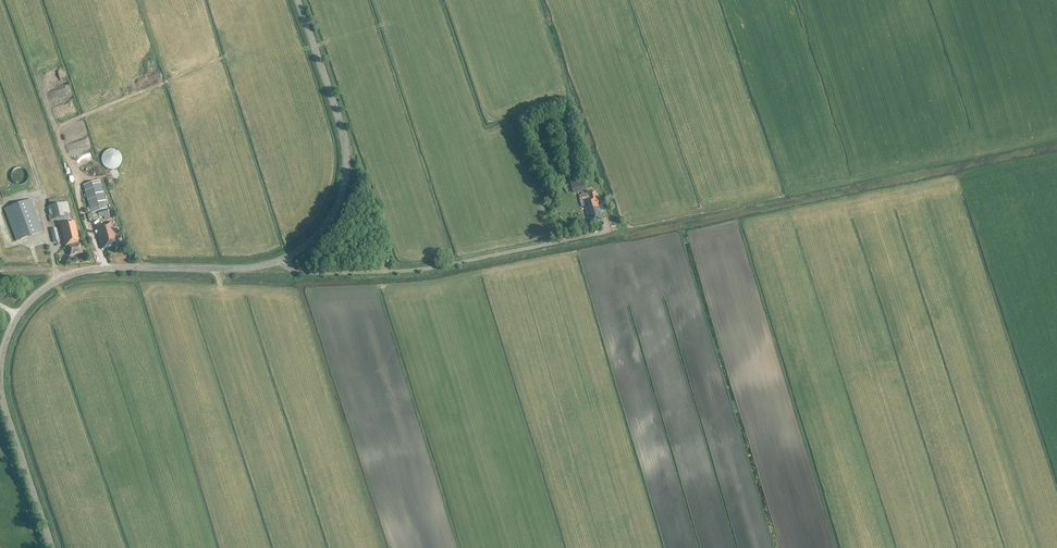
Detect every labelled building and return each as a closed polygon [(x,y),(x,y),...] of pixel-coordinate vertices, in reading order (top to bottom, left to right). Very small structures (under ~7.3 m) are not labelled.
[(72,149),(90,144),(88,137),(70,142),(72,149)] [(101,161),(102,164),(103,166),(106,168),(108,169),(111,170),(114,170),(116,169),(119,167),(121,165),(122,162),(122,159),(122,157),(120,154),(119,152),(116,150),(114,149),(111,149),(108,150),(106,151),(103,153),(102,155),(101,158),(101,161)] [(97,219),(96,218),(99,217),(99,218),(104,216),(104,219),(110,217),(99,181),(83,185),(91,213),(87,215),(89,220),(93,219),(93,220),(97,219)] [(583,182),(579,183),(579,182),(570,184),(573,191),(585,187),(583,182)] [(589,223),(603,219),(595,191),(579,195),(582,207),(584,206),(589,223)] [(48,203),(49,202),(50,206),(48,207),(50,216),(48,216),(49,222),(57,220),(57,219),(71,215),(67,202),(59,204),(57,198),(48,201),(48,203)] [(31,199),(4,209),(16,241),(43,231),(31,199)] [(70,256),(82,253),(75,221),(60,225),(65,246),(67,246),(70,256)] [(116,239),(120,238),(117,227),(113,228),(111,222),(95,227),(102,249),(118,245),(116,239)] [(53,243),(59,241),(56,228),(50,230),(53,243)] [(12,243),(9,231),(4,233),(7,244),(12,243)]
